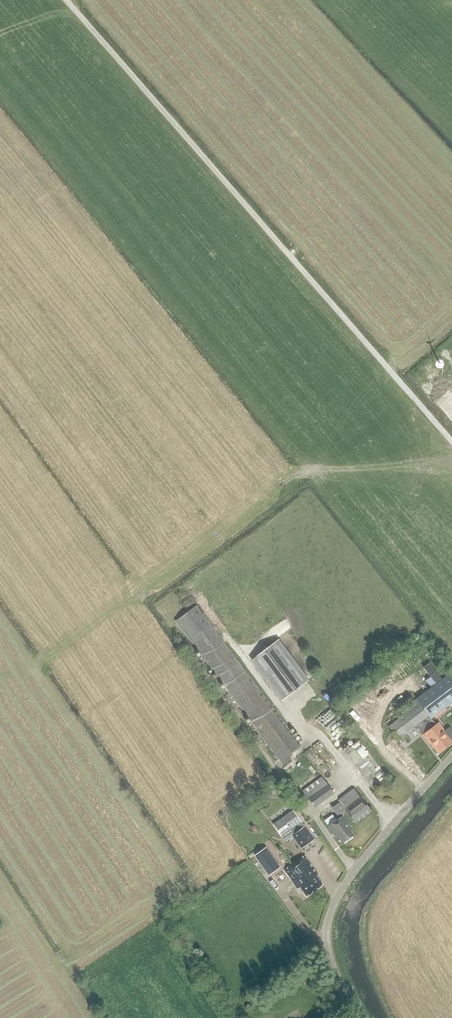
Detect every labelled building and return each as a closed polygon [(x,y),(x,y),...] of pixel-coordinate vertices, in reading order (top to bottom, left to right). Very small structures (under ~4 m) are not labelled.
[(301,746),(278,714),(196,606),(176,621),(257,730),(283,765),(291,759),(288,755),(301,746)] [(307,682),(277,642),(253,659),(283,699),(307,682)] [(443,732),(445,730),(439,722),(436,724),(431,718),(451,701),(451,672),(451,671),(398,711),(402,715),(388,725),(398,739),(417,726),(425,736),(424,737),(428,742),(429,741),(439,752),(451,743),(443,732)] [(373,788),(387,777),(359,740),(344,751),(373,788)] [(322,776),(302,790),(313,805),(332,791),(322,776)] [(345,809),(354,823),(372,811),(356,788),(338,801),(339,802),(331,808),(336,815),(345,809)] [(302,847),(314,839),(293,809),(273,824),(285,840),(293,835),(302,847)] [(342,843),(353,835),(349,828),(350,827),(342,815),(328,826),(333,833),(335,832),(342,843)] [(264,847),(254,854),(263,867),(273,860),(264,847)] [(306,895),(322,884),(315,875),(317,874),(305,856),(284,869),(298,888),(300,886),(306,895)]
